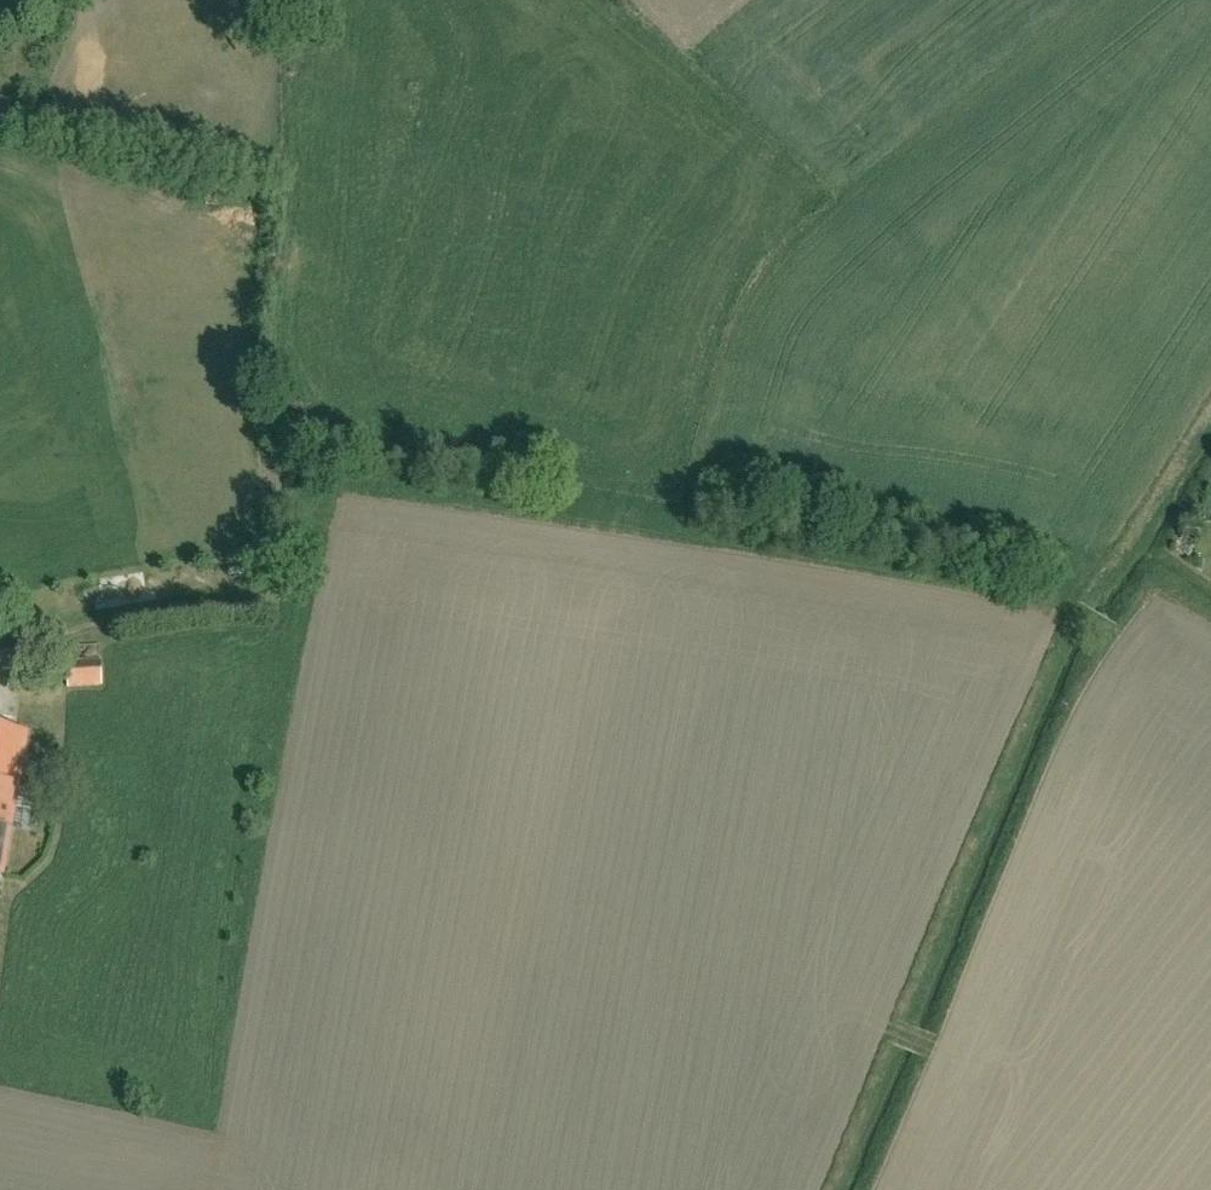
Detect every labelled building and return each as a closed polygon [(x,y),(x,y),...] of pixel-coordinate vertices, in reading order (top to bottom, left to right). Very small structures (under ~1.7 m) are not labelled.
[(1,881),(25,732),(0,728),(0,880),(1,881)]
